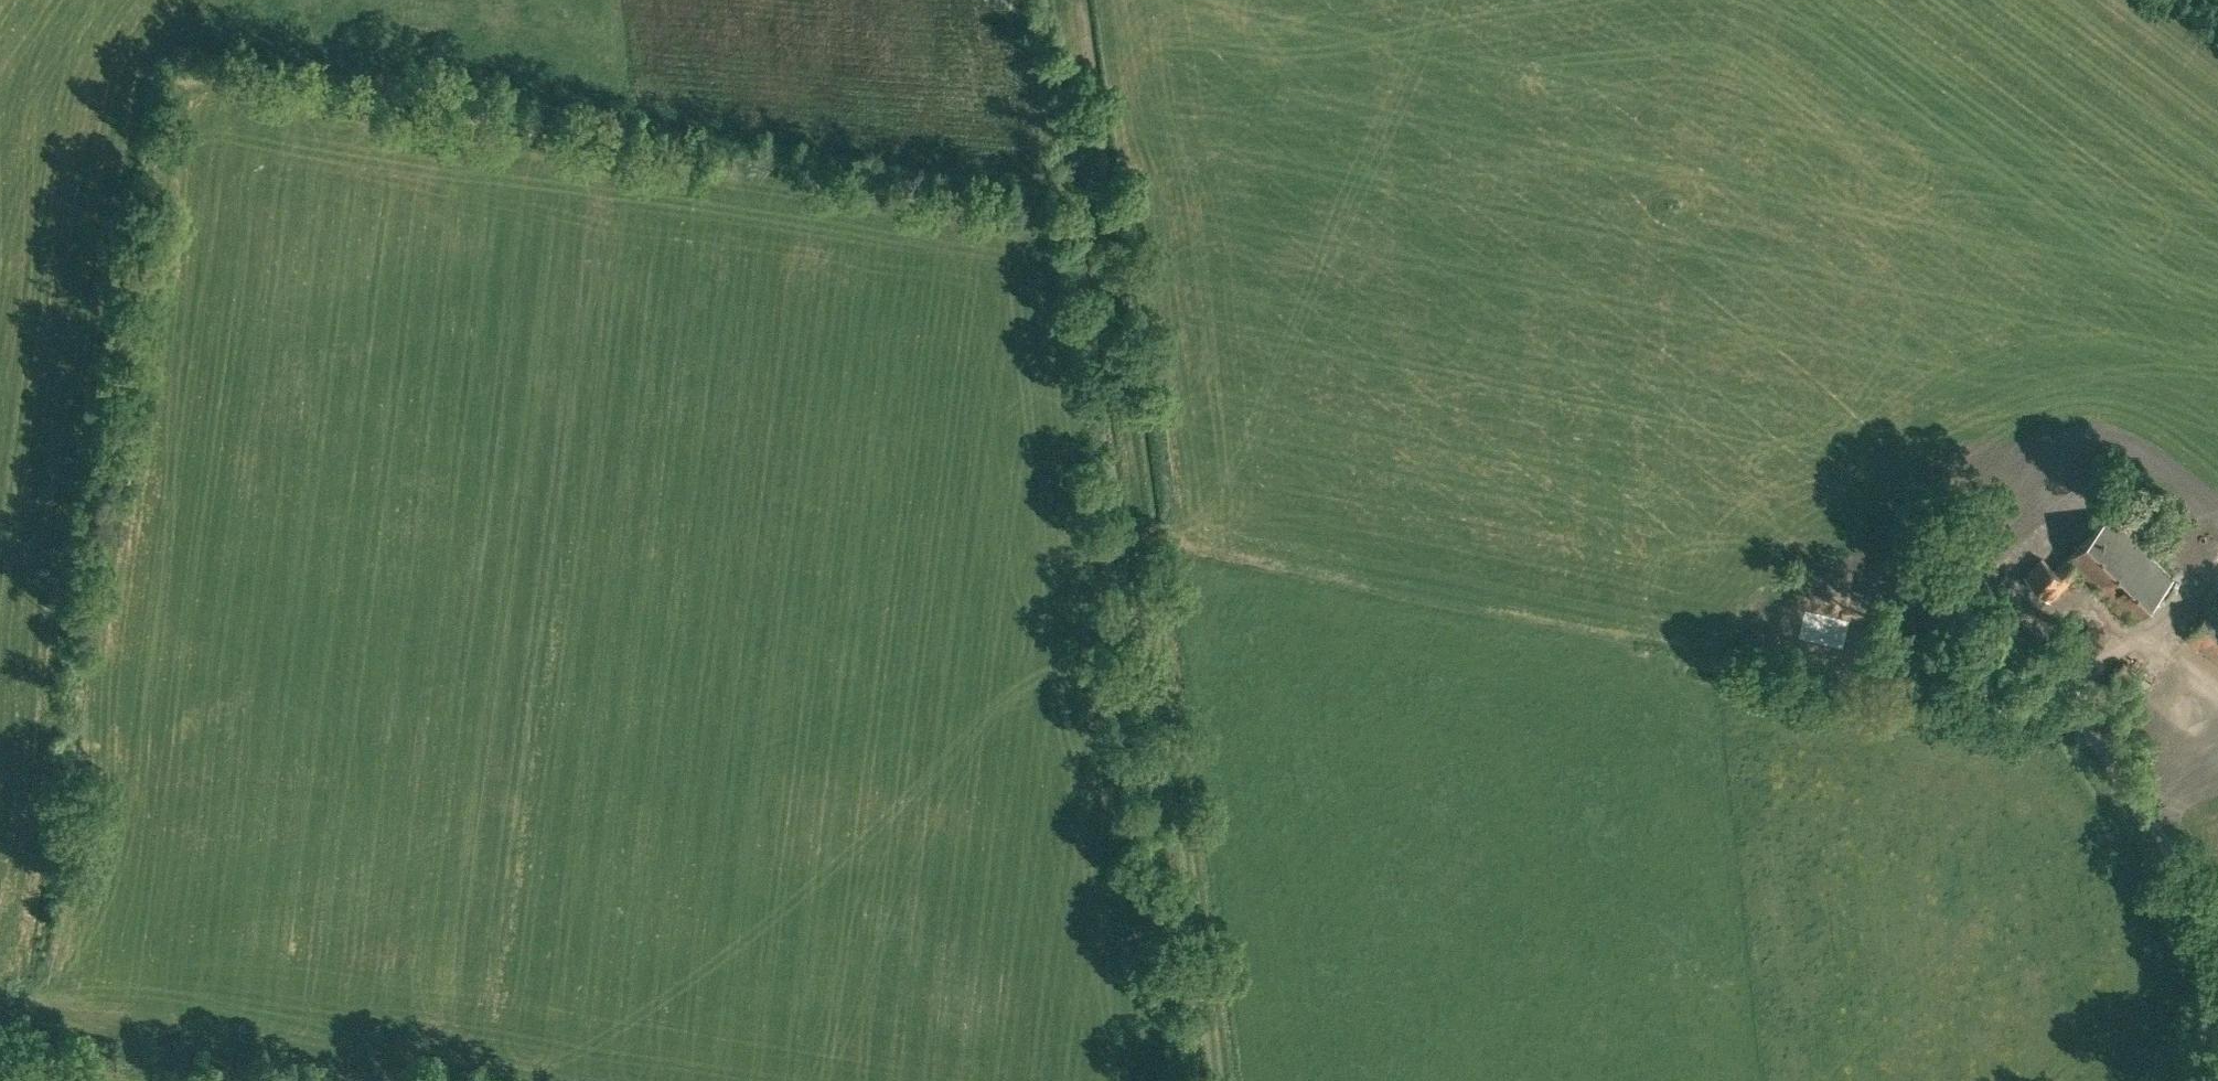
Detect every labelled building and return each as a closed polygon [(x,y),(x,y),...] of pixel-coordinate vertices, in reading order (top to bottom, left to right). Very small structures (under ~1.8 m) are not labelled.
[(2054,569),(2042,557),(2025,573),(2049,598),(2078,569),(2129,621),(2174,577),(2111,513),(2054,569)] [(1968,600),(2000,554),(1972,534),(1941,581),(1968,600)] [(2217,595),(2184,639),(2217,664),(2217,595)] [(1811,637),(1856,647),(1861,621),(1817,612),(1811,637)]
